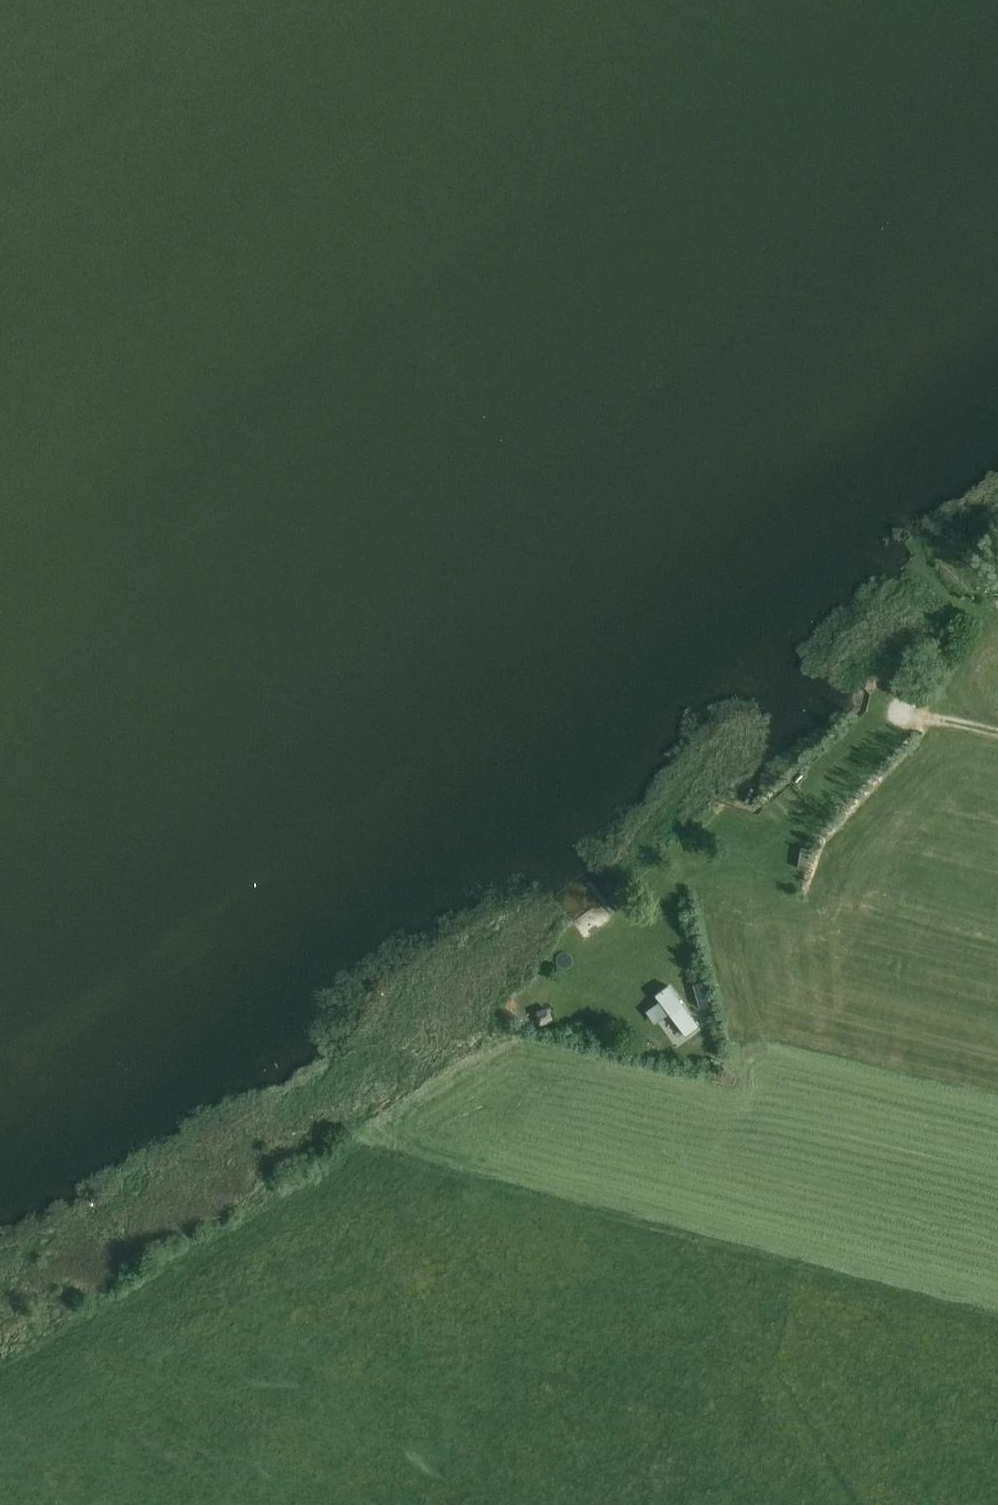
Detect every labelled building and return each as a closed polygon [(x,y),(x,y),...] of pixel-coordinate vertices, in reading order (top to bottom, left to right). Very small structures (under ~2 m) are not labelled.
[(693,985),(699,1007),(708,1004),(702,982),(693,985)] [(671,1033),(688,1021),(680,1010),(663,1022),(671,1033)]
